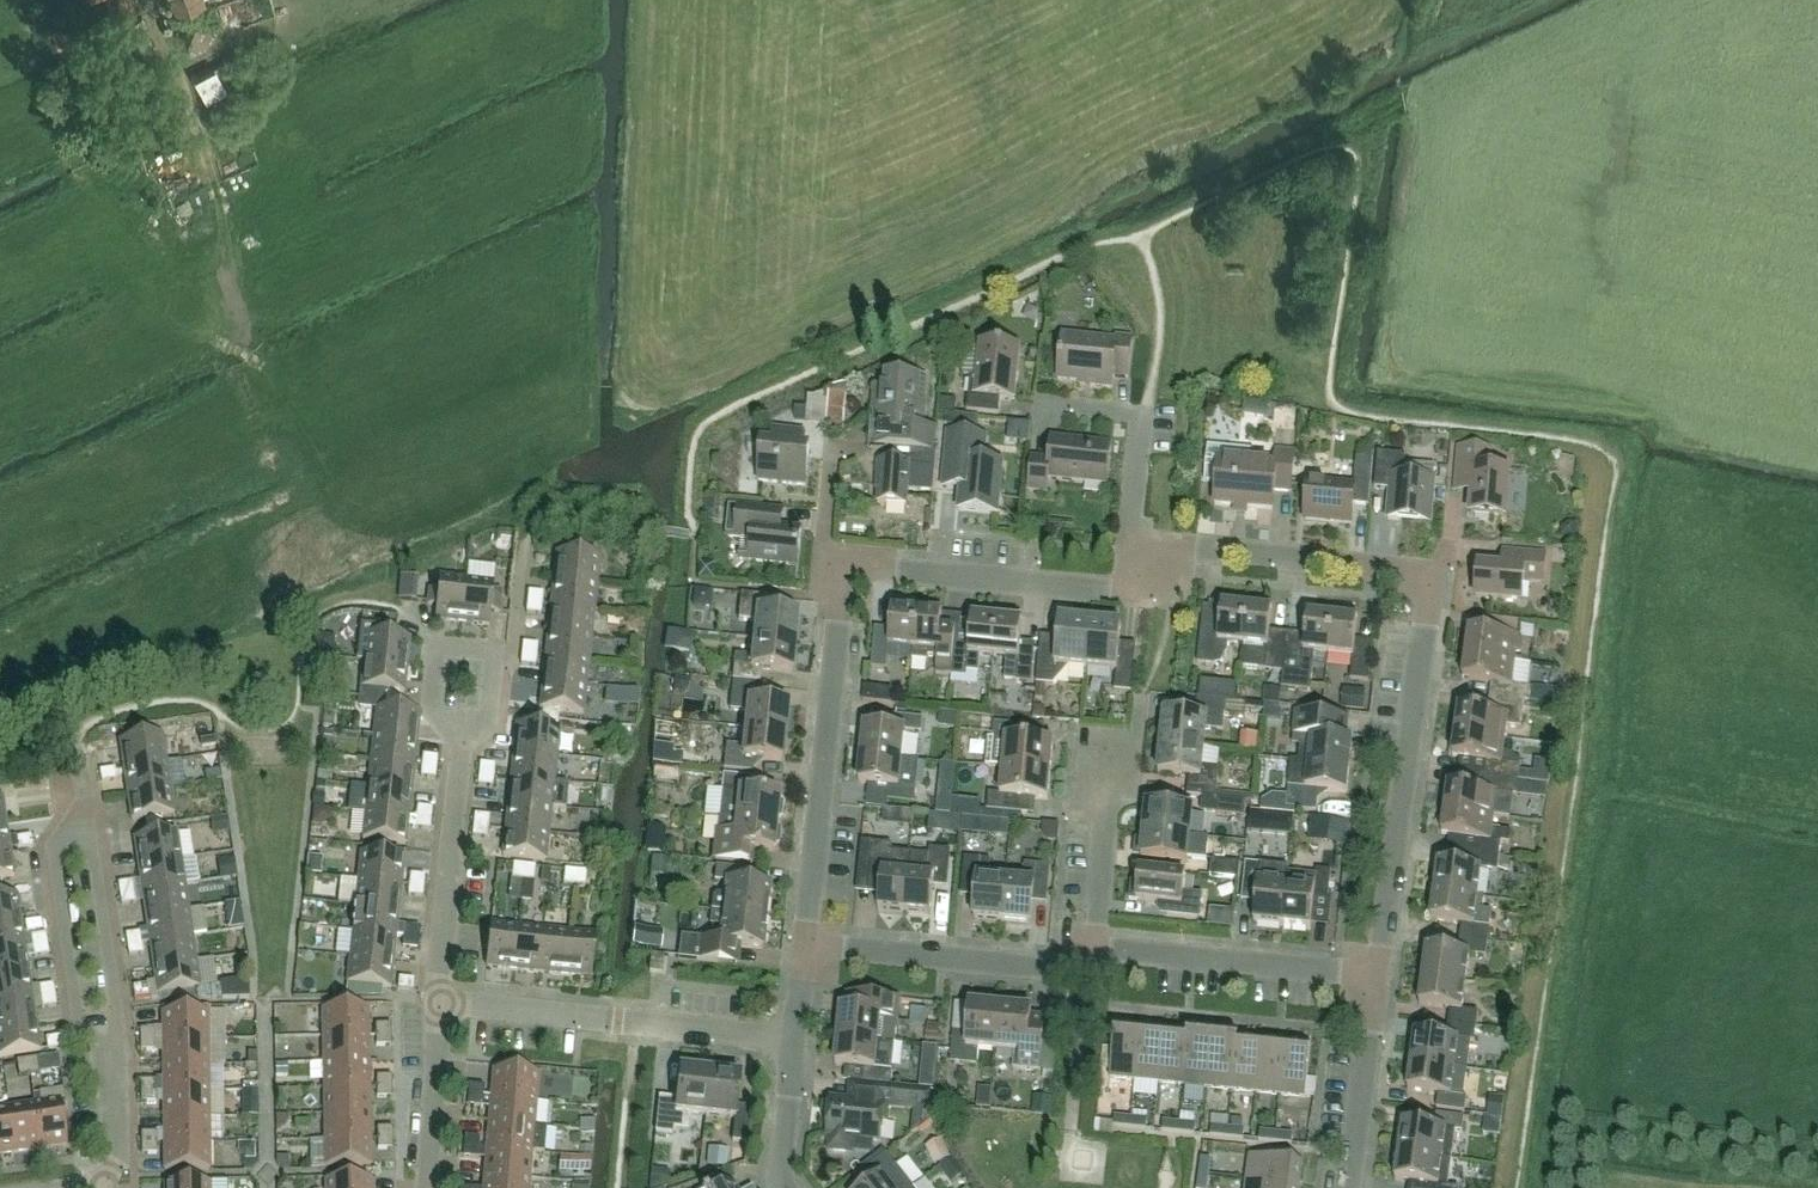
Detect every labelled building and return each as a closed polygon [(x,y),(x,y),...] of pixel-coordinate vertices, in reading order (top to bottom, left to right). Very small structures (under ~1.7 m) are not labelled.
[(116,24),(138,16),(132,0),(107,0),(116,24)] [(176,16),(207,5),(206,0),(170,0),(176,16)] [(175,47),(210,34),(202,11),(166,24),(175,47)] [(74,23),(53,30),(64,58),(86,50),(74,23)] [(249,77),(248,74),(241,57),(213,69),(192,78),(200,100),(221,91),(222,93),(248,81),(247,78),(249,77)] [(1115,340),(1061,334),(1056,380),(1089,384),(1089,386),(1111,389),(1112,377),(1126,378),(1131,338),(1115,336),(1115,340)] [(1019,349),(979,345),(975,378),(969,377),(965,411),(997,414),(999,399),(1014,400),(1019,349)] [(872,386),(871,409),(875,410),(873,448),(892,449),(934,452),(935,429),(935,426),(922,425),(924,406),(926,376),(914,375),(890,373),(889,387),(872,386)] [(808,448),(801,447),(802,432),(772,429),(771,443),(761,442),(757,480),(804,485),(808,448)] [(1001,464),(982,462),(985,437),(947,434),(942,487),(959,488),(957,510),(996,514),(1001,464)] [(1111,444),(1050,437),(1048,459),(1031,457),(1028,491),(1046,493),(1047,479),(1106,485),(1111,444)] [(1274,464),(1251,462),(1252,449),(1206,445),(1203,481),(1215,482),(1213,505),(1271,510),(1273,490),(1289,491),(1293,451),(1275,449),(1274,464)] [(1455,481),(1455,490),(1471,491),(1469,514),(1503,517),(1507,471),(1487,469),(1489,450),(1458,447),(1455,481)] [(877,462),(875,490),(877,490),(876,503),(905,505),(908,466),(920,466),(930,467),(931,452),(934,452),(892,449),(891,463),(877,462)] [(1433,465),(1404,463),(1404,454),(1376,452),(1373,488),(1389,489),(1386,518),(1428,522),(1433,465)] [(1355,456),(1354,470),(1352,485),(1307,480),(1303,519),(1349,523),(1351,503),(1367,505),(1371,458),(1355,456)] [(738,506),(734,537),(750,538),(748,560),(796,565),(800,529),(781,527),(783,511),(771,509),(738,506)] [(555,552),(553,579),(596,583),(598,557),(585,555),(586,546),(570,545),(569,554),(555,552)] [(1477,566),(1474,596),(1520,600),(1522,580),(1542,582),(1544,554),(1511,551),(1500,550),(1499,567),(1477,566)] [(428,589),(426,605),(435,606),(434,619),(461,622),(465,579),(438,576),(437,590),(428,589)] [(465,579),(461,622),(487,625),(489,611),(498,612),(499,597),(490,596),(492,582),(465,579)] [(553,579),(550,605),(593,609),(596,583),(553,579)] [(712,624),(728,624),(729,591),(712,590),(712,624)] [(527,591),(526,602),(541,603),(542,593),(527,591)] [(768,596),(739,593),(737,619),(754,621),(753,638),(793,642),(796,614),(766,611),(768,596)] [(1241,644),(1246,602),(1221,599),(1217,631),(1199,630),(1196,662),(1214,664),(1220,663),(1227,648),(1227,643),(1241,644)] [(526,602),(525,613),(540,614),(541,603),(526,602)] [(1246,602),(1241,644),(1239,667),(1282,672),(1285,639),(1267,637),(1271,604),(1246,602)] [(912,648),(916,605),(891,603),(888,636),(873,634),(870,667),(885,669),(888,646),(912,648)] [(550,605),(547,630),(590,635),(593,609),(550,605)] [(912,648),(911,659),(926,660),(927,655),(936,656),(935,673),(950,675),(953,642),(938,640),(941,608),(916,605),(912,648)] [(1285,639),(1282,672),(1280,687),(1309,691),(1314,652),(1327,654),(1332,611),(1307,608),(1303,641),(1285,639)] [(953,642),(950,675),(965,676),(965,672),(976,673),(978,655),(992,656),(996,613),(971,611),(968,643),(953,642)] [(1332,611),(1327,654),(1351,656),(1349,679),(1367,681),(1371,648),(1353,646),(1357,614),(1332,611)] [(996,613),(992,656),(1005,657),(1003,680),(1030,683),(1033,650),(1018,648),(1021,615),(996,613)] [(1468,629),(1465,654),(1513,661),(1514,653),(1520,654),(1522,641),(1516,640),(1517,636),(1519,621),(1517,621),(1485,617),(1483,631),(1468,629)] [(1035,683),(1036,683),(1035,698),(1042,698),(1043,684),(1052,685),(1068,666),(1085,667),(1089,622),(1058,619),(1055,649),(1038,647),(1035,683)] [(1120,625),(1089,622),(1085,667),(1115,670),(1113,690),(1130,692),(1134,656),(1117,655),(1120,625)] [(359,624),(355,660),(362,660),(406,665),(408,638),(395,637),(396,628),(359,624)] [(547,630),(544,656),(545,656),(587,660),(590,635),(547,630)] [(793,642),(753,638),(751,656),(733,654),(731,679),(759,682),(761,668),(790,671),(793,642)] [(522,643),(521,653),(535,655),(536,644),(522,643)] [(521,653),(519,664),(534,666),(535,655),(521,653)] [(1513,661),(1465,654),(1461,679),(1495,683),(1493,697),(1522,701),(1528,702),(1530,687),(1510,685),(1513,661)] [(544,656),(542,682),(585,686),(587,660),(545,656),(544,656)] [(362,660),(360,687),(384,690),(383,699),(399,701),(400,691),(403,692),(406,665),(362,660)] [(1371,680),(1374,698),(1391,695),(1388,677),(1371,680)] [(542,682),(539,708),(542,709),(541,718),(556,720),(558,710),(582,713),(585,686),(542,682)] [(744,728),(783,732),(786,704),(758,701),(760,685),(731,682),(728,709),(745,711),(744,728)] [(864,686),(862,701),(890,704),(891,689),(864,686)] [(1164,713),(1161,743),(1202,747),(1204,728),(1221,730),(1225,700),(1196,697),(1194,716),(1164,713)] [(1522,701),(1493,697),(1491,711),(1458,707),(1454,732),(1503,738),(1505,725),(1519,727),(1522,701)] [(375,708),(372,735),(415,739),(418,713),(398,710),(399,701),(383,699),(382,709),(375,708)] [(1294,712),(1291,744),(1299,745),(1297,761),(1307,762),(1348,766),(1351,740),(1345,739),(1347,718),(1324,715),(1294,712)] [(864,726),(861,754),(900,758),(903,730),(920,732),(922,718),(894,715),(892,729),(864,726)] [(515,725),(512,752),(556,756),(558,729),(555,729),(556,720),(541,718),(540,728),(515,725)] [(993,722),(992,737),(987,737),(984,765),(1001,767),(1049,771),(1052,743),(1033,742),(1034,726),(993,722)] [(1237,726),(1236,740),(1252,741),(1252,726),(1237,726)] [(146,728),(131,730),(132,739),(148,737),(146,728)] [(783,732),(744,728),(742,746),(725,744),(722,769),(751,772),(752,758),(781,761),(783,732)] [(1503,738),(1454,732),(1451,756),(1485,761),(1483,775),(1517,780),(1520,759),(1517,759),(1507,751),(1501,750),(1503,738)] [(132,739),(118,741),(122,768),(165,761),(161,735),(148,737),(132,739)] [(372,735),(370,760),(413,765),(415,739),(372,735)] [(1202,747),(1161,743),(1157,773),(1188,776),(1186,795),(1214,798),(1217,767),(1200,766),(1202,747)] [(512,752),(510,777),(553,782),(556,756),(512,752)] [(855,760),(853,774),(858,777),(857,782),(886,786),(884,799),(913,803),(914,788),(917,760),(900,758),(861,754),(860,758),(855,760)] [(421,755),(420,766),(421,766),(435,767),(436,757),(421,755)] [(370,760),(367,786),(410,791),(413,765),(370,760)] [(1288,776),(1287,786),(1346,793),(1348,766),(1307,762),(1297,761),(1290,760),(1288,776)] [(122,768),(126,793),(169,787),(165,761),(122,768)] [(479,763),(478,774),(493,775),(494,765),(479,763)] [(420,766),(419,776),(434,778),(435,767),(421,766),(420,766)] [(1049,771),(1001,767),(999,794),(987,793),(986,810),(1026,813),(1028,798),(1047,799),(1049,771)] [(113,769),(99,771),(99,774),(100,781),(115,779),(114,772),(113,769)] [(478,774),(477,784),(491,786),(493,775),(478,774)] [(722,774),(717,817),(774,823),(775,819),(780,817),(782,803),(777,799),(777,794),(749,791),(750,777),(722,774)] [(1447,785),(1444,809),(1492,816),(1509,818),(1512,795),(1515,795),(1517,780),(1483,775),(1481,789),(1454,785),(1447,785)] [(510,777),(507,803),(550,808),(563,809),(566,783),(553,782),(510,777)] [(714,814),(715,783),(700,783),(699,814),(714,814)] [(367,786),(364,812),(407,816),(410,791),(367,786)] [(169,787),(126,793),(130,820),(144,818),(145,827),(161,825),(159,815),(173,813),(169,787)] [(1215,813),(1243,816),(1245,801),(1216,798),(1215,813)] [(507,803),(504,829),(547,833),(550,808),(507,803)] [(1145,804),(1143,831),(1188,836),(1191,808),(1145,804)] [(415,806),(414,817),(430,819),(431,808),(415,806)] [(1492,816),(1444,809),(1440,834),(1471,838),(1470,852),(1498,856),(1500,842),(1508,843),(1510,831),(1491,829),(1492,816)] [(911,811),(900,810),(899,826),(910,826),(911,811)] [(1264,812),(1248,810),(1246,832),(1262,833),(1264,812)] [(364,812),(361,838),(404,843),(407,816),(364,812)] [(473,814),(472,825),(487,827),(488,816),(473,814)] [(414,817),(413,828),(429,829),(430,819),(414,817)] [(716,834),(713,859),(742,862),(752,863),(753,849),(771,851),(772,846),(777,844),(779,830),(774,826),(774,823),(717,817),(716,834)] [(1336,821),(1320,819),(1318,838),(1333,840),(1336,821)] [(0,825),(0,851),(9,850),(5,824),(0,825)] [(146,836),(133,839),(137,865),(180,859),(176,832),(162,834),(161,825),(145,827),(146,836)] [(472,825),(471,836),(486,837),(487,827),(472,825)] [(504,829),(501,855),(545,860),(547,833),(504,829)] [(1135,839),(1133,855),(1140,856),(1140,858),(1186,862),(1186,858),(1204,859),(1206,837),(1188,836),(1143,831),(1142,840),(1135,839)] [(17,849),(31,846),(31,842),(30,836),(15,838),(17,849)] [(890,844),(869,842),(860,841),(857,872),(880,874),(877,909),(903,911),(907,869),(909,853),(890,851),(890,844)] [(909,853),(907,869),(903,911),(929,914),(933,879),(947,880),(949,850),(928,848),(927,854),(909,853)] [(0,851),(0,878),(13,876),(9,850),(0,851)] [(1498,856),(1470,852),(1468,866),(1437,862),(1433,891),(1476,896),(1480,869),(1496,871),(1498,856)] [(357,880),(400,884),(403,857),(360,853),(357,880)] [(1001,920),(1005,879),(988,878),(989,860),(963,857),(961,886),(975,888),(972,918),(1001,920)] [(180,859),(137,865),(141,891),(184,884),(180,859)] [(1210,860),(1208,875),(1237,878),(1239,863),(1210,860)] [(1287,866),(1259,863),(1244,862),(1241,890),(1255,892),(1252,923),(1281,926),(1287,866)] [(1005,879),(1001,920),(1029,923),(1032,894),(1046,895),(1049,866),(1023,863),(1021,881),(1005,879)] [(524,865),(512,864),(511,878),(522,880),(524,865)] [(524,865),(522,880),(532,881),(534,866),(524,865)] [(725,881),(724,894),(715,893),(711,897),(710,910),(722,911),(765,916),(768,885),(749,883),(750,869),(715,866),(713,880),(725,881)] [(1287,866),(1281,926),(1309,929),(1313,898),(1327,899),(1330,871),(1315,869),(1314,875),(1287,872),(1288,866),(1287,866)] [(574,870),(564,869),(562,884),(573,885),(574,870)] [(574,870),(573,885),(583,886),(585,872),(574,870)] [(1138,870),(1137,882),(1130,882),(1128,900),(1166,904),(1165,913),(1199,917),(1201,893),(1182,891),(1184,876),(1138,870)] [(407,885),(422,887),(424,876),(408,874),(407,885)] [(400,884),(357,880),(354,905),(397,910),(400,884)] [(131,881),(117,883),(118,894),(133,892),(131,881)] [(141,891),(144,916),(187,910),(184,884),(141,891)] [(422,887),(407,885),(406,895),(421,897),(422,887)] [(19,922),(16,895),(2,897),(1,888),(0,888),(0,924),(19,922)] [(1476,896),(1433,891),(1429,919),(1460,923),(1458,937),(1487,941),(1491,911),(1482,910),(1483,898),(1476,896)] [(133,892),(118,894),(120,905),(134,902),(133,892)] [(238,902),(223,905),(227,930),(242,928),(238,902)] [(397,910),(354,905),(351,931),(394,935),(397,910)] [(187,910),(144,916),(148,942),(191,935),(187,910)] [(700,955),(699,960),(729,963),(737,964),(739,945),(761,947),(765,916),(722,911),(720,925),(710,924),(709,941),(701,940),(700,955)] [(0,924),(0,951),(23,947),(19,922),(0,924)] [(512,970),(517,927),(490,924),(485,967),(512,970)] [(402,936),(417,938),(418,927),(403,925),(402,936)] [(517,927),(512,970),(537,972),(542,929),(517,927)] [(659,950),(660,931),(633,928),(631,947),(659,950)] [(542,929),(537,972),(563,975),(568,932),(542,929)] [(394,935),(351,931),(348,956),(392,961),(394,935)] [(139,932),(124,934),(126,945),(140,943),(139,932)] [(594,935),(568,932),(563,975),(590,978),(594,935)] [(44,933),(30,935),(31,946),(46,944),(44,933)] [(191,935),(148,942),(152,967),(195,961),(191,935)] [(417,938),(402,936),(401,947),(416,948),(417,938)] [(1487,941),(1458,937),(1456,952),(1425,947),(1422,976),(1464,982),(1468,954),(1485,956),(1487,941)] [(140,943),(126,945),(127,956),(142,954),(140,943)] [(46,944),(31,946),(33,957),(47,954),(46,944)] [(0,951),(0,977),(27,973),(23,947),(0,951)] [(649,972),(660,973),(661,973),(663,956),(650,955),(649,972)] [(392,961),(348,956),(346,983),(389,988),(392,961)] [(195,961),(152,967),(156,994),(199,987),(195,961)] [(245,994),(245,972),(218,973),(218,994),(245,994)] [(0,977),(0,1003),(31,998),(27,973),(0,977)] [(1464,982),(1422,976),(1418,1004),(1448,1009),(1447,1023),(1475,1026),(1477,1012),(1461,1009),(1464,982)] [(412,979),(398,978),(397,989),(411,990),(412,979)] [(52,984),(37,986),(39,997),(53,995),(52,984)] [(132,987),(134,997),(148,995),(147,985),(132,987)] [(53,995),(39,997),(40,1008),(55,1006),(53,995)] [(840,1007),(837,1036),(877,1040),(894,1042),(897,1014),(898,1000),(870,997),(851,995),(850,1009),(840,1007)] [(0,1003),(0,1029),(35,1024),(31,998),(0,1003)] [(995,1050),(999,1007),(968,1004),(966,1032),(952,1031),(949,1062),(976,1065),(977,1048),(995,1050)] [(999,1007),(995,1050),(1013,1051),(1011,1068),(1038,1070),(1041,1040),(1043,1016),(1030,1015),(1030,1010),(999,1007)] [(321,1036),(367,1035),(367,1008),(321,1009),(321,1036)] [(161,1040),(207,1039),(207,1012),(161,1013),(161,1040)] [(1414,1033),(1410,1061),(1453,1067),(1466,1069),(1470,1041),(1473,1041),(1475,1026),(1447,1023),(1444,1037),(1414,1033)] [(0,1029),(0,1056),(39,1050),(35,1024),(0,1029)] [(374,1035),(390,1035),(390,1024),(374,1024),(374,1035)] [(1134,1080),(1139,1026),(1114,1024),(1108,1077),(1134,1080)] [(1134,1080),(1132,1095),(1156,1098),(1158,1082),(1163,1029),(1139,1026),(1134,1080)] [(138,1040),(154,1040),(154,1029),(138,1029),(138,1040)] [(1187,1031),(1163,1029),(1158,1082),(1182,1085),(1187,1031)] [(1212,1034),(1187,1031),(1182,1085),(1206,1087),(1212,1034)] [(1212,1034),(1206,1087),(1230,1090),(1236,1036),(1212,1034)] [(367,1035),(321,1036),(322,1062),(367,1061),(367,1035)] [(390,1035),(374,1035),(375,1045),(390,1045),(390,1035)] [(61,1047),(61,1046),(60,1036),(45,1039),(47,1049),(61,1047)] [(894,1042),(837,1036),(834,1065),(862,1067),(861,1082),(889,1085),(894,1042)] [(1236,1036),(1230,1090),(1254,1092),(1260,1039),(1236,1036)] [(207,1065),(207,1039),(161,1040),(162,1065),(207,1065)] [(1284,1041),(1260,1039),(1254,1092),(1278,1094),(1284,1041)] [(154,1040),(138,1040),(138,1050),(154,1050),(154,1040)] [(1284,1041),(1278,1094),(1304,1097),(1310,1044),(1284,1041)] [(56,1055),(25,1059),(28,1075),(59,1070),(56,1055)] [(28,1075),(25,1059),(15,1061),(17,1076),(28,1075)] [(368,1087),(367,1061),(322,1062),(322,1088),(368,1087)] [(1410,1061),(1406,1090),(1437,1094),(1435,1108),(1464,1112),(1466,1097),(1462,1097),(1466,1069),(1453,1067),(1410,1061)] [(207,1065),(162,1065),(162,1091),(208,1090),(207,1065)] [(704,1115),(708,1072),(679,1069),(675,1099),(658,1097),(654,1133),(672,1134),(673,1129),(686,1130),(688,1113),(704,1115)] [(492,1070),(490,1097),(535,1101),(537,1074),(492,1070)] [(708,1072),(704,1115),(733,1118),(731,1141),(745,1142),(749,1107),(735,1105),(738,1075),(708,1072)] [(375,1087),(391,1086),(391,1076),(375,1076),(375,1087)] [(826,1135),(825,1151),(851,1154),(853,1138),(878,1141),(882,1109),(889,1110),(889,1109),(929,1113),(929,1110),(932,1110),(933,1110),(934,1092),(931,1091),(931,1089),(889,1085),(861,1082),(847,1080),(845,1101),(830,1100),(826,1135)] [(139,1091),(155,1091),(154,1081),(139,1081),(139,1091)] [(468,1084),(467,1095),(482,1096),(483,1086),(468,1084)] [(391,1086),(375,1087),(375,1097),(391,1097),(391,1086)] [(368,1087),(322,1088),(323,1113),(368,1112),(368,1087)] [(208,1090),(162,1091),(162,1117),(208,1116),(208,1090)] [(155,1091),(139,1091),(139,1102),(155,1102),(155,1091)] [(59,1100),(41,1102),(39,1094),(32,1095),(33,1104),(32,1104),(39,1149),(65,1145),(59,1100)] [(482,1096),(467,1095),(466,1105),(481,1107),(482,1096)] [(482,1096),(481,1107),(489,1107),(487,1123),(533,1126),(535,1101),(490,1097),(482,1096)] [(32,1104),(7,1108),(13,1153),(39,1149),(32,1104)] [(0,1109),(0,1155),(13,1153),(7,1108),(0,1109)] [(368,1112),(323,1113),(323,1139),(369,1138),(368,1112)] [(1450,1158),(1454,1130),(1461,1131),(1463,1117),(1434,1113),(1432,1127),(1401,1123),(1398,1151),(1450,1158)] [(592,1128),(592,1115),(568,1115),(569,1128),(592,1128)] [(1129,1128),(1130,1117),(1113,1115),(1112,1126),(1129,1128)] [(208,1142),(208,1116),(162,1117),(163,1142),(208,1142)] [(1130,1117),(1129,1128),(1145,1129),(1146,1119),(1130,1117)] [(1162,1120),(1161,1131),(1177,1133),(1178,1122),(1162,1120)] [(1195,1124),(1178,1122),(1177,1133),(1194,1134),(1195,1124)] [(487,1123),(485,1148),(531,1152),(543,1153),(545,1127),(533,1126),(487,1123)] [(1211,1125),(1210,1136),(1225,1138),(1226,1127),(1211,1125)] [(376,1138),(392,1138),(391,1127),(376,1128),(376,1138)] [(1243,1129),(1226,1127),(1225,1138),(1243,1139),(1243,1129)] [(1259,1130),(1258,1141),(1274,1142),(1275,1132),(1259,1130)] [(140,1143),(155,1142),(155,1132),(140,1132),(140,1143)] [(1275,1132),(1274,1142),(1291,1144),(1292,1134),(1275,1132)] [(935,1133),(919,1142),(929,1159),(945,1151),(935,1133)] [(463,1136),(462,1146),(478,1148),(479,1137),(463,1136)] [(369,1138),(323,1139),(324,1166),(369,1165),(369,1138)] [(392,1138),(376,1138),(376,1149),(392,1148),(392,1138)] [(708,1159),(723,1158),(721,1141),(707,1142),(708,1159)] [(155,1142),(140,1143),(140,1153),(155,1153),(155,1142)] [(208,1142),(163,1142),(163,1169),(209,1169),(208,1142)] [(478,1148),(462,1146),(462,1157),(477,1158),(478,1148)] [(485,1148),(483,1174),(528,1178),(531,1152),(485,1148)] [(561,1152),(562,1169),(586,1168),(584,1150),(561,1152)] [(1425,1184),(1424,1187),(1458,1187),(1446,1186),(1450,1158),(1398,1151),(1394,1179),(1425,1184)] [(902,1176),(885,1154),(863,1172),(871,1183),(864,1187),(911,1187),(902,1176)] [(1245,1181),(1298,1187),(1301,1162),(1248,1155),(1245,1181)] [(1200,1158),(1198,1174),(1209,1176),(1211,1159),(1200,1158)] [(528,1178),(483,1174),(482,1187),(528,1187),(528,1178)] [(1198,1174),(1196,1187),(1207,1187),(1209,1176),(1198,1174)] [(730,1182),(721,1187),(716,1176),(682,1187),(733,1187),(730,1182)] [(370,1179),(324,1180),(324,1187),(370,1187),(370,1179)]
